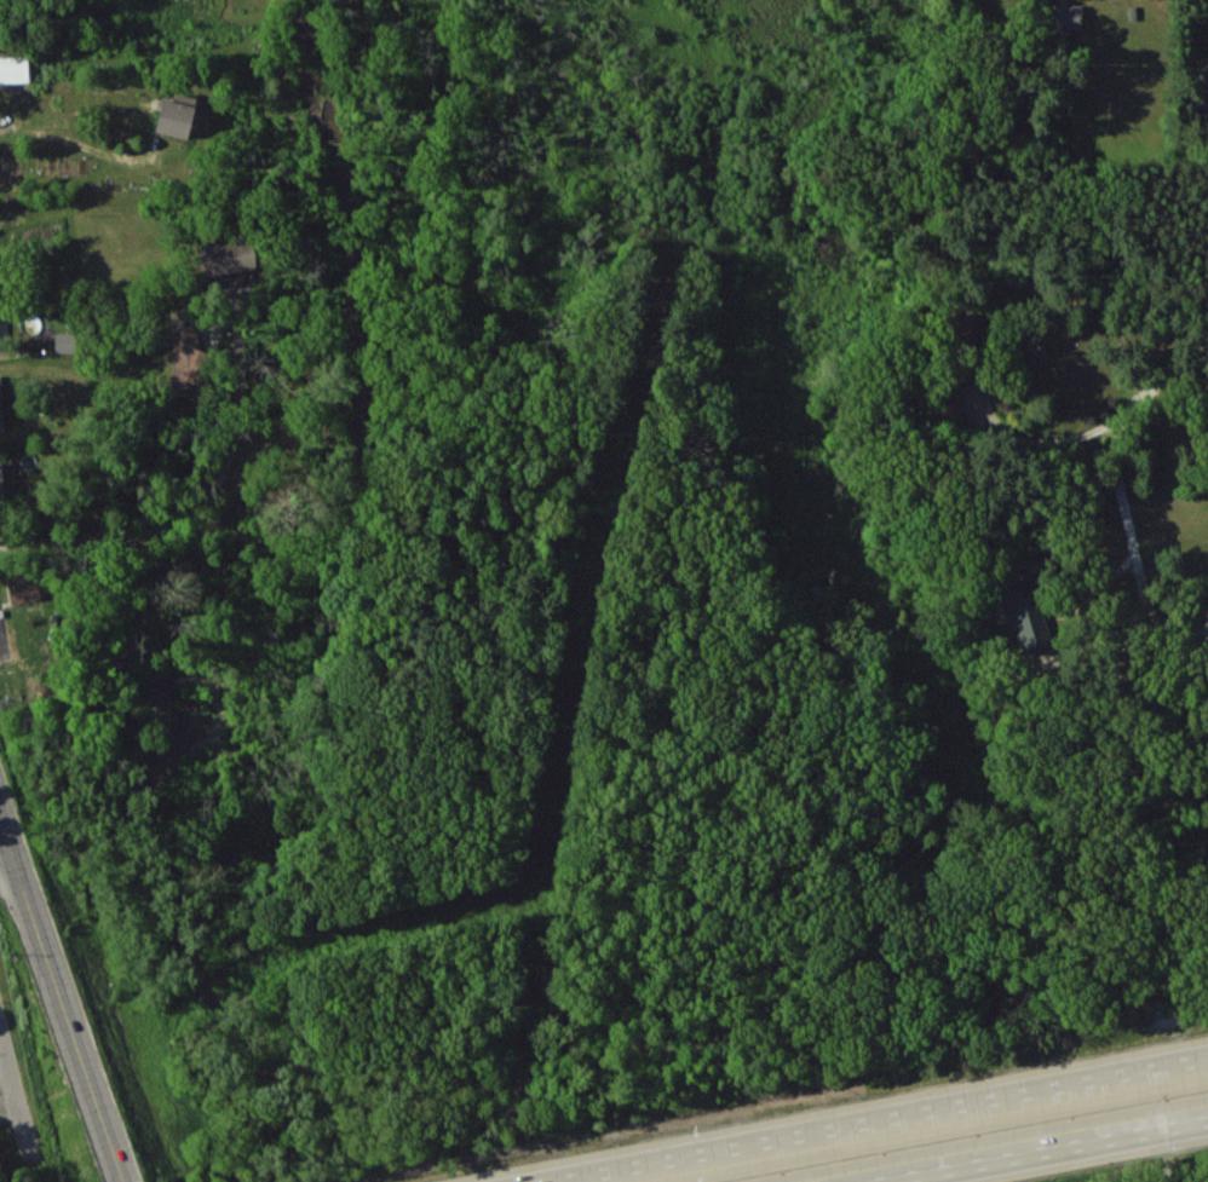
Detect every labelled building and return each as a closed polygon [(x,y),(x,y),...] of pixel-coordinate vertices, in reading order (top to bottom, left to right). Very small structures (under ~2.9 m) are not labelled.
[(1055,29),(1082,30),(1083,4),(1056,3),(1055,29)] [(0,57),(0,82),(29,81),(28,56),(0,57)] [(198,98),(175,92),(173,100),(164,98),(155,130),(187,139),(198,98)] [(257,271),(255,240),(199,243),(201,274),(257,271)] [(174,393),(201,392),(196,319),(170,321),(174,393)] [(56,352),(75,352),(75,332),(56,332),(56,352)] [(12,604),(42,598),(37,571),(7,577),(12,604)] [(1014,620),(1023,654),(1052,647),(1037,585),(1006,593),(1008,602),(1003,604),(1008,622),(1014,620)]
